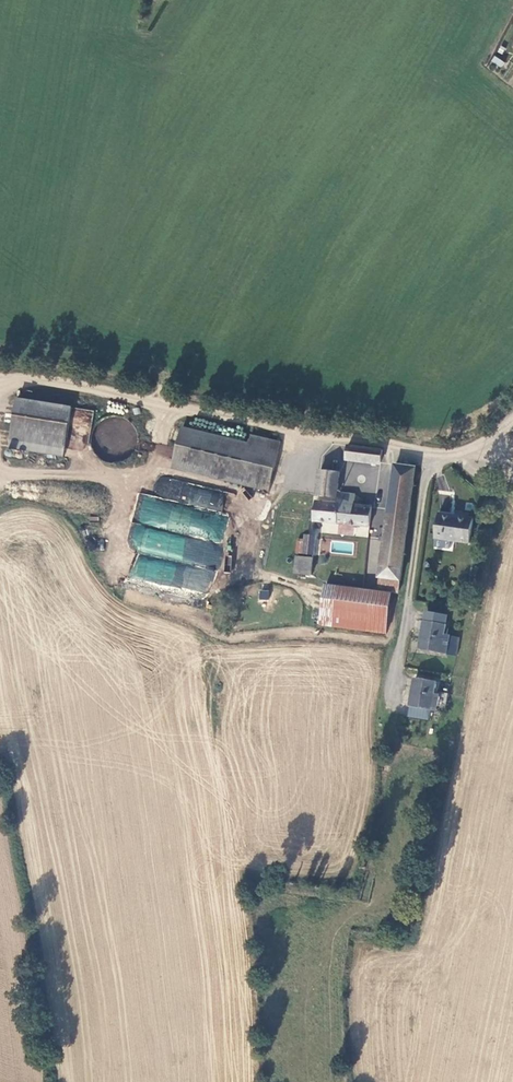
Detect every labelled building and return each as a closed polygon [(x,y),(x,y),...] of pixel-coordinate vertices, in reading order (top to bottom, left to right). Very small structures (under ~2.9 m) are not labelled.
[(493,56),(491,62),(502,66),(504,60),(493,56)] [(74,405),(19,399),(12,451),(68,457),(74,405)] [(104,460),(138,449),(127,419),(105,427),(108,435),(97,439),(104,460)] [(279,437),(256,434),(248,433),(247,442),(178,432),(172,475),(272,490),(279,437)] [(156,445),(155,454),(171,455),(171,446),(156,445)] [(382,461),(384,449),(348,445),(346,456),(382,461)] [(378,579),(402,582),(416,470),(415,467),(397,464),(378,579)] [(340,470),(321,467),(317,495),(336,497),(340,470)] [(155,496),(138,493),(127,549),(136,551),(131,578),(212,594),(227,516),(220,514),(225,491),(158,478),(155,496)] [(338,504),(316,501),(314,515),(313,519),(371,527),(373,509),(355,505),(356,493),(340,492),(338,504)] [(474,518),(439,513),(436,538),(437,538),(454,540),(471,543),(474,518)] [(314,534),(306,533),(305,537),(305,543),(295,542),(293,551),(311,553),(314,534)] [(453,547),(454,540),(437,538),(435,546),(450,548),(453,547)] [(310,559),(293,558),(292,575),(309,576),(310,559)] [(377,591),(400,594),(402,582),(378,579),(377,591)] [(394,596),(328,587),(323,622),(390,632),(394,596)] [(268,600),(269,590),(259,589),(258,599),(268,600)] [(449,616),(425,613),(424,622),(420,621),(419,630),(423,630),(420,649),(444,652),(449,616)] [(219,633),(216,651),(226,652),(228,635),(219,633)] [(447,654),(458,656),(461,638),(450,636),(447,654)] [(439,682),(417,679),(413,707),(435,711),(439,682)] [(441,692),(438,711),(445,712),(449,693),(441,692)]
